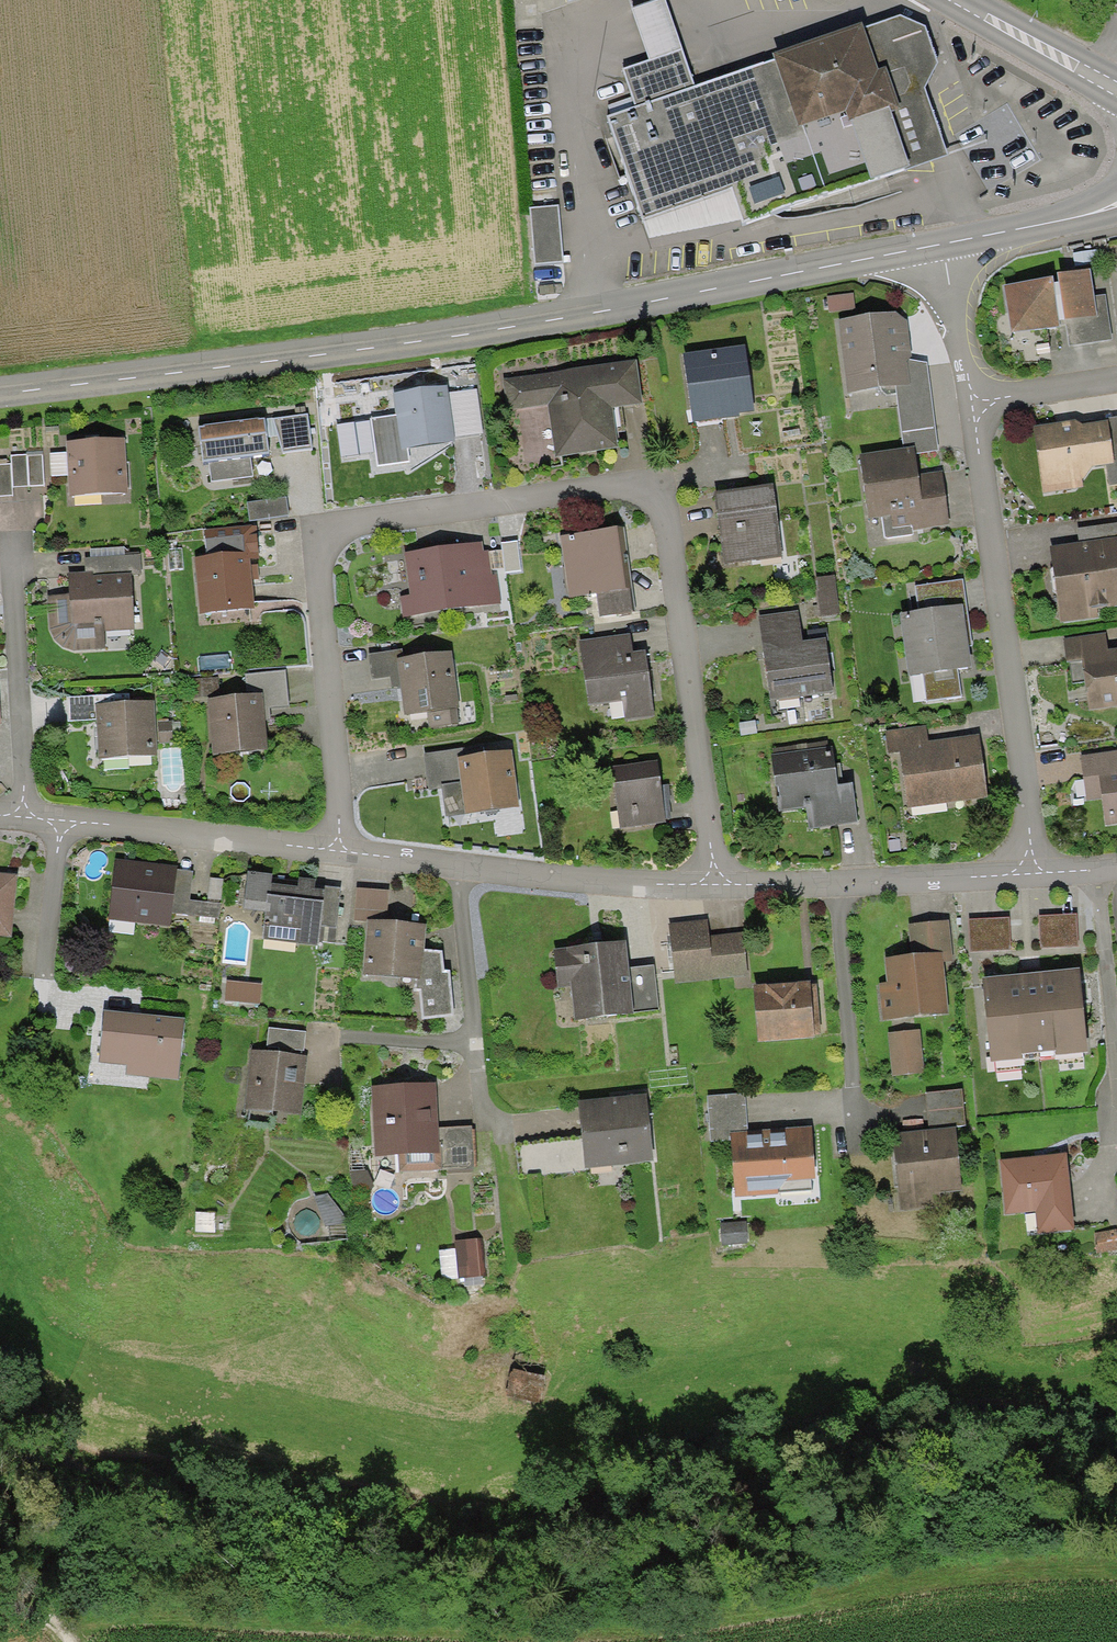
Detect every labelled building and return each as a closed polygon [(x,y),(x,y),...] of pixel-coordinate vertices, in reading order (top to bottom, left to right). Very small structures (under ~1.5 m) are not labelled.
[(635,110),(694,89),(663,0),(630,12),(648,62),(622,71),(635,110)] [(818,198),(948,155),(922,88),(938,61),(927,28),(899,16),(770,62),(694,89),(635,110),(608,119),(642,219),(728,190),(739,225),(818,198)] [(526,211),(530,264),(559,262),(555,208),(526,211)] [(1012,335),(1060,327),(1059,321),(1064,321),(1068,346),(1112,339),(1104,294),(1097,295),(1100,312),(1097,313),(1090,271),(1057,277),(1059,285),(1054,286),(1053,280),(1005,288),(1012,335)] [(854,294),(827,298),(830,314),(856,311),(854,294)] [(836,322),(846,396),(894,390),(900,438),(938,434),(929,360),(909,363),(906,336),(904,321),(896,314),(836,322)] [(743,350),(682,358),(690,421),(728,416),(752,412),(743,350)] [(633,362),(501,381),(515,471),(563,464),(562,457),(616,449),(610,407),(639,403),(633,362)] [(406,450),(454,443),(453,435),(466,433),(462,397),(447,399),(446,387),(391,394),(394,416),(371,419),(377,467),(408,463),(406,450)] [(273,420),(283,453),(311,448),(306,415),(273,420)] [(1092,469),(1104,467),(1107,488),(1116,487),(1116,419),(1103,421),(1104,424),(1081,427),(1076,422),(1034,429),(1045,494),(1083,487),(1082,479),(1092,469)] [(264,420),(197,428),(201,464),(209,463),(211,483),(253,478),(250,457),(268,455),(264,428),(264,420)] [(904,451),(860,458),(869,518),(881,516),(885,538),(913,534),(912,529),(949,524),(941,474),(916,478),(913,455),(937,451),(938,434),(900,438),(904,451)] [(68,443),(71,496),(128,494),(125,440),(90,442),(68,443)] [(11,464),(12,487),(28,486),(27,457),(27,455),(10,456),(11,464)] [(42,456),(27,457),(28,486),(44,486),(42,456)] [(12,496),(12,487),(11,464),(0,465),(0,497),(12,496)] [(772,488),(714,495),(722,565),(781,558),(772,488)] [(285,498),(246,502),(247,521),(287,517),(285,498)] [(1116,608),(1116,523),(1077,528),(1079,544),(1051,548),(1061,624),(1104,618),(1103,610),(1116,608)] [(248,562),(260,561),(257,528),(204,532),(207,559),(192,560),(196,611),(252,607),(248,562)] [(616,530),(559,539),(568,601),(595,597),(598,618),(631,614),(628,589),(625,590),(619,553),(616,530)] [(400,596),(403,616),(501,603),(497,571),(493,572),(490,553),(483,554),(482,545),(405,556),(410,595),(400,596)] [(86,558),(87,575),(132,572),(132,575),(141,574),(140,555),(86,558)] [(50,630),(53,641),(62,648),(74,652),(104,652),(103,631),(133,630),(132,575),(132,572),(87,575),(70,575),(70,595),(49,596),(50,630)] [(815,579),(819,617),(839,615),(835,577),(815,579)] [(913,587),(916,611),(966,605),(963,581),(913,587)] [(971,643),(966,605),(916,611),(898,614),(906,679),(923,677),(926,701),(962,696),(959,670),(971,669),(967,643),(971,643)] [(757,616),(769,702),(832,693),(825,641),(802,644),(800,631),(797,610),(757,616)] [(823,628),(800,631),(802,644),(825,641),(823,628)] [(1088,710),(1116,705),(1116,649),(1107,651),(1105,634),(1063,640),(1066,664),(1081,662),(1088,710)] [(629,635),(581,641),(588,704),(624,700),(626,718),(650,715),(643,652),(632,653),(629,635)] [(400,687),(404,715),(426,713),(428,728),(457,725),(455,709),(459,709),(452,654),(403,660),(402,652),(366,656),(369,679),(392,676),(394,688),(400,687)] [(263,696),(264,707),(289,705),(286,671),(247,674),(249,697),(263,696)] [(218,678),(197,679),(198,698),(219,697),(218,678)] [(207,700),(211,755),(267,751),(264,707),(263,696),(249,697),(207,700)] [(70,722),(96,721),(95,705),(95,697),(69,698),(70,722)] [(96,721),(98,758),(156,756),(156,744),(155,722),(154,702),(124,704),(95,705),(96,721)] [(171,722),(155,722),(156,744),(172,744),(171,722)] [(897,755),(905,809),(987,798),(978,735),(927,743),(924,727),(886,732),(890,756),(897,755)] [(827,743),(773,749),(774,757),(771,757),(778,814),(804,811),(806,830),(858,824),(853,786),(837,788),(835,771),(832,747),(828,748),(827,743)] [(422,754),(426,789),(442,787),(445,816),(464,814),(518,807),(511,753),(465,759),(463,748),(422,754)] [(183,749),(166,750),(167,779),(185,778),(183,749)] [(1082,756),(1088,801),(1100,799),(1104,825),(1116,823),(1116,751),(1082,756)] [(624,766),(614,787),(620,830),(666,824),(662,793),(658,761),(624,766)] [(218,917),(219,903),(207,902),(190,900),(193,873),(175,871),(175,867),(115,860),(108,919),(169,926),(171,912),(218,917)] [(265,911),(261,937),(318,945),(319,938),(333,940),(340,888),(325,886),(324,892),(315,890),(316,881),(299,879),(298,883),(272,879),(273,875),(250,872),(245,908),(265,911)] [(10,936),(16,876),(0,874),(0,935),(10,936)] [(209,878),(207,902),(219,903),(222,879),(209,878)] [(357,889),(354,920),(365,921),(385,922),(389,892),(357,889)] [(1078,946),(1076,915),(1037,918),(1039,948),(1078,946)] [(1011,949),(1009,919),(970,921),(972,952),(1011,949)] [(668,925),(675,985),(747,976),(742,931),(710,935),(708,920),(668,925)] [(450,971),(441,972),(443,951),(424,950),(426,925),(401,923),(385,922),(365,921),(361,974),(417,979),(415,992),(421,992),(423,1020),(455,1017),(450,971)] [(882,1019),(947,1013),(942,962),(951,961),(948,921),(910,925),(913,957),(883,959),(886,987),(880,987),(882,1019)] [(570,989),(573,1022),(634,1015),(634,1009),(658,1007),(653,968),(630,970),(626,941),(598,944),(555,948),(559,990),(570,989)] [(1028,974),(984,978),(992,1061),(1087,1052),(1079,969),(1028,974)] [(227,981),(225,1001),(260,1004),(261,984),(227,981)] [(755,988),(759,1043),(813,1039),(810,985),(755,988)] [(183,1019),(105,1012),(100,1063),(126,1065),(125,1074),(178,1079),(183,1019)] [(266,1051),(302,1056),(304,1033),(269,1029),(266,1051)] [(917,1031),(889,1034),(894,1075),(922,1072),(917,1031)] [(251,1049),(243,1110),(302,1116),(307,1056),(302,1056),(266,1051),(251,1049)] [(400,1172),(442,1170),(440,1129),(438,1084),(373,1087),(376,1154),(399,1153),(400,1172)] [(925,1095),(929,1129),(965,1125),(961,1091),(925,1095)] [(731,1134),(748,1133),(744,1093),(706,1096),(710,1143),(731,1141),(731,1134)] [(578,1101),(584,1169),(653,1162),(646,1094),(621,1097),(578,1101)] [(440,1129),(442,1170),(477,1168),(473,1128),(440,1129)] [(748,1133),(731,1134),(731,1141),(733,1196),(777,1194),(777,1190),(810,1188),(810,1180),(813,1180),(811,1130),(748,1133)] [(954,1131),(892,1136),(898,1209),(939,1206),(938,1191),(958,1189),(954,1131)] [(1041,1157),(1000,1160),(1004,1214),(1035,1211),(1037,1233),(1071,1230),(1065,1155),(1041,1157)] [(214,1214),(195,1214),(194,1230),(214,1231),(214,1214)] [(747,1223),(720,1224),(721,1245),(748,1243),(747,1223)] [(1094,1232),(1096,1251),(1116,1248),(1116,1237),(1116,1229),(1094,1232)] [(455,1275),(455,1279),(479,1277),(476,1243),(453,1244),(453,1253),(455,1275)] [(455,1275),(453,1253),(438,1254),(440,1276),(455,1275)] [(537,1382),(507,1376),(502,1401),(532,1407),(537,1382)]
